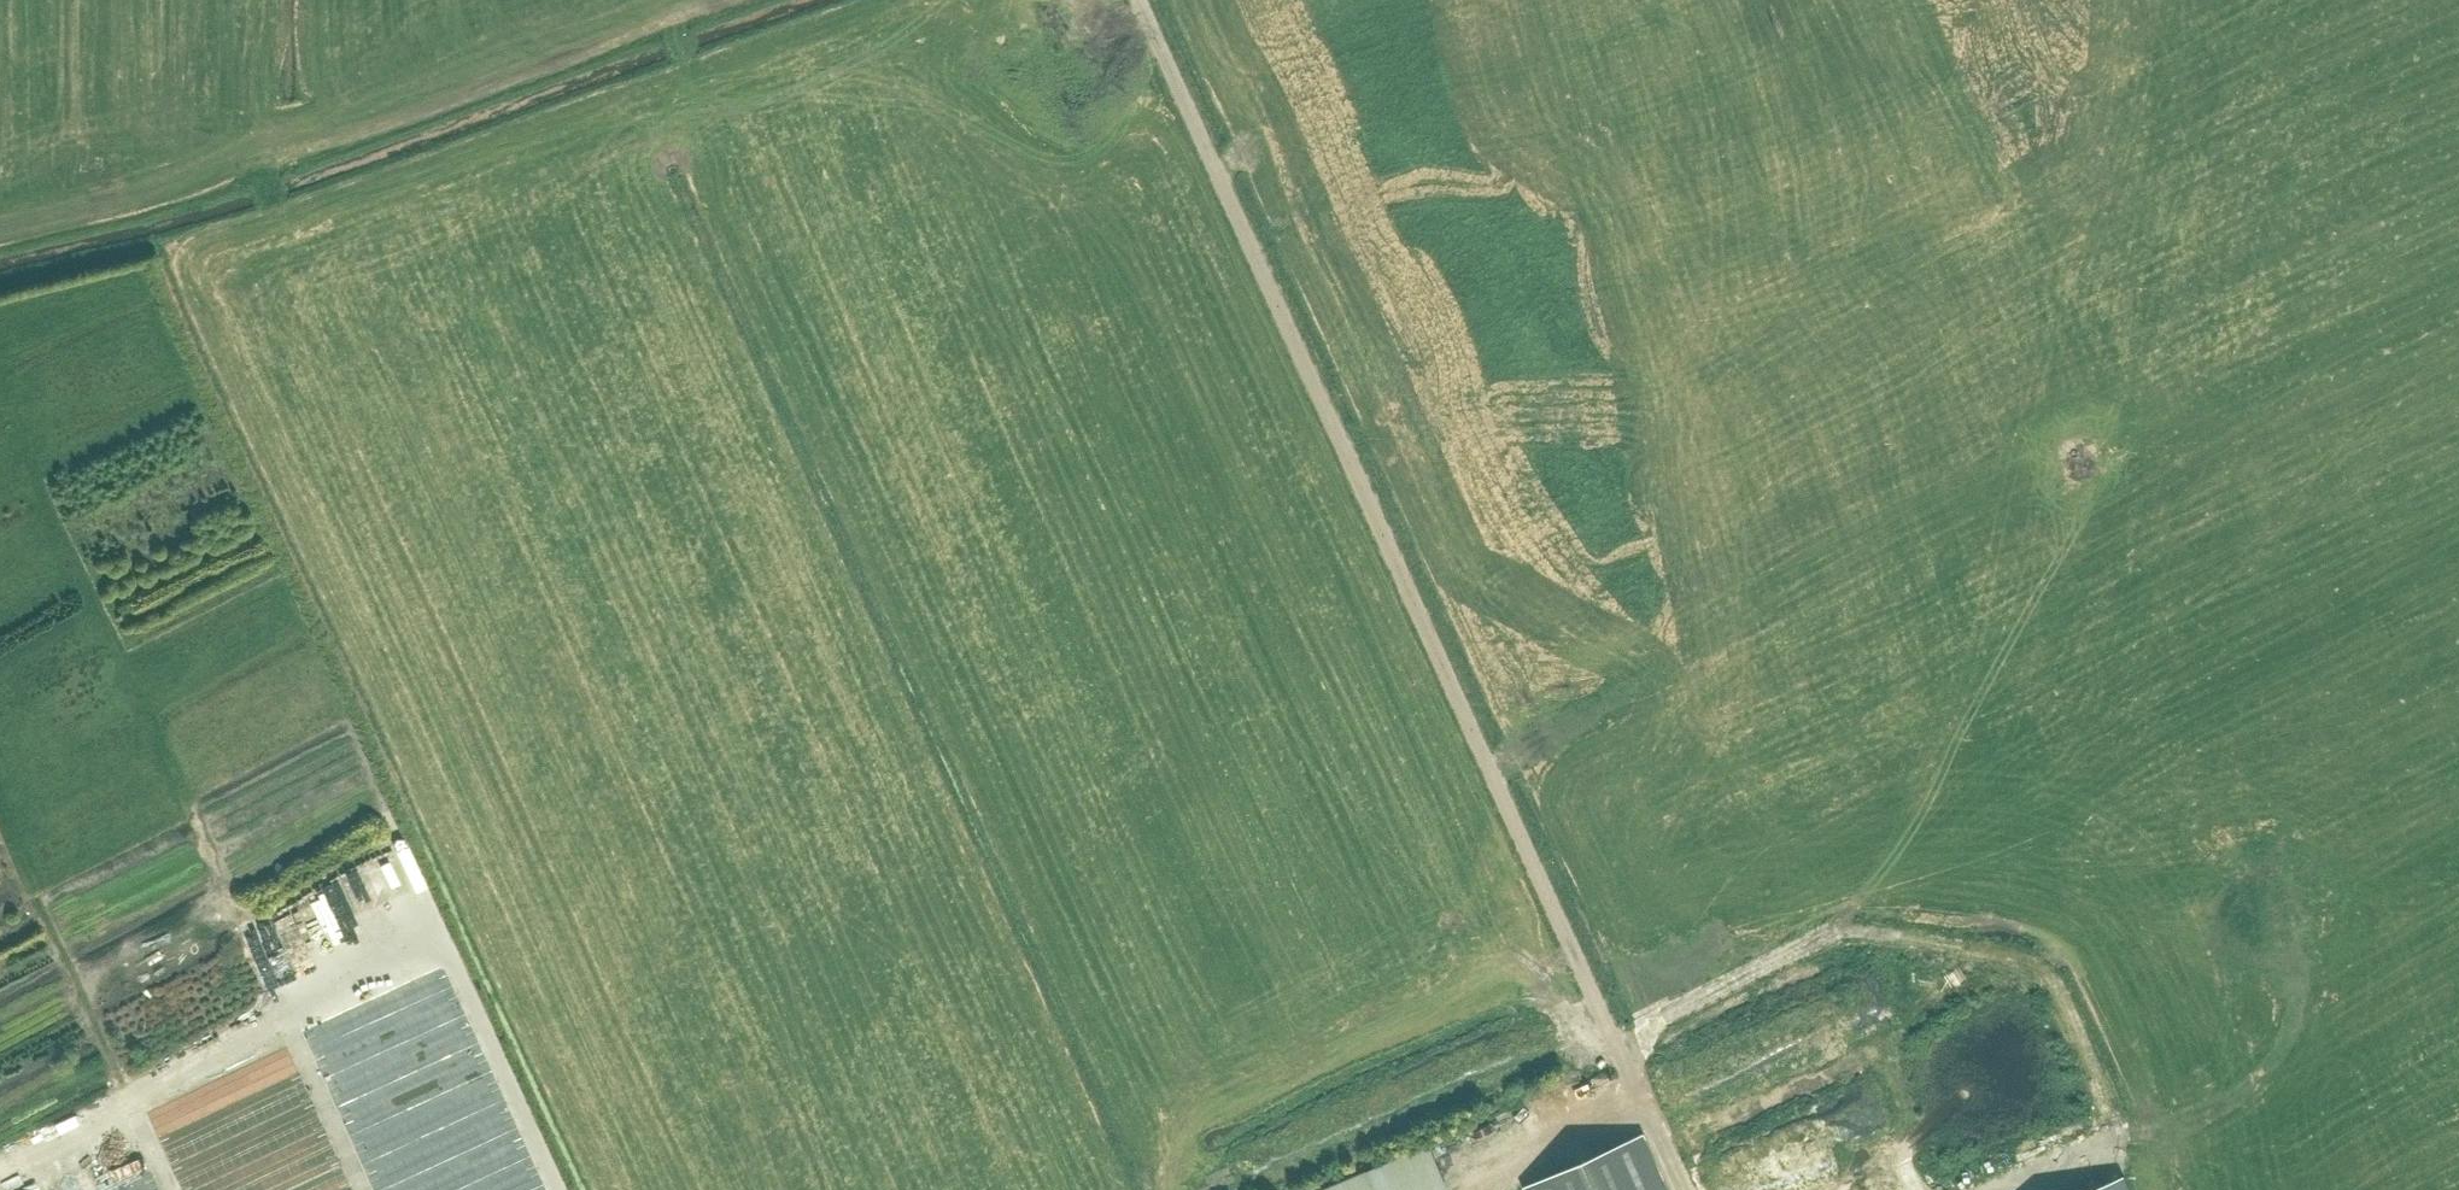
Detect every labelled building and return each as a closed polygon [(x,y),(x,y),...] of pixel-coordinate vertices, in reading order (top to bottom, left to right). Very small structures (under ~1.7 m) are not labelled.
[(1641,1135),(1527,1187),(1528,1189),(1666,1189),(1641,1135)] [(120,1180),(150,1176),(148,1161),(118,1165),(120,1180)] [(2119,1178),(2093,1189),(2124,1189),(2119,1178)]
